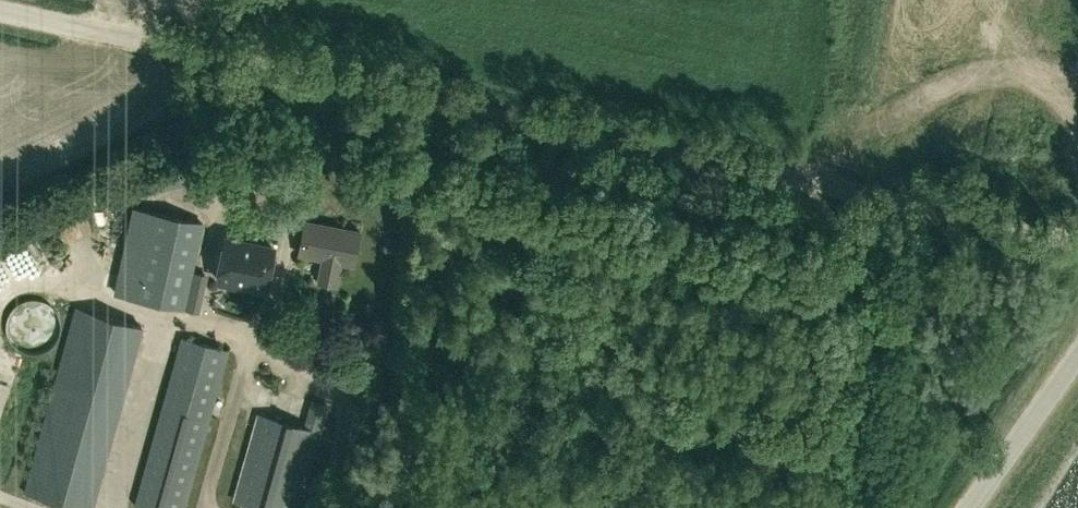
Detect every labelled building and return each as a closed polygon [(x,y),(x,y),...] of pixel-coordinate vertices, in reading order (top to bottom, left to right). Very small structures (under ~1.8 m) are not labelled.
[(115,263),(135,267),(141,268),(134,299),(196,313),(205,275),(192,272),(203,223),(134,208),(128,240),(120,238),(115,263)] [(298,254),(326,258),(325,265),(322,281),(337,283),(341,261),(353,263),(360,229),(304,219),(298,254)] [(265,288),(274,247),(226,237),(217,278),(265,288)] [(148,342),(152,328),(90,310),(86,324),(148,342)] [(228,350),(181,337),(134,505),(144,507),(184,507),(228,350)] [(103,376),(128,386),(137,365),(112,355),(103,376)] [(234,501),(259,507),(298,507),(326,405),(311,401),(303,427),(258,415),(234,501)]
